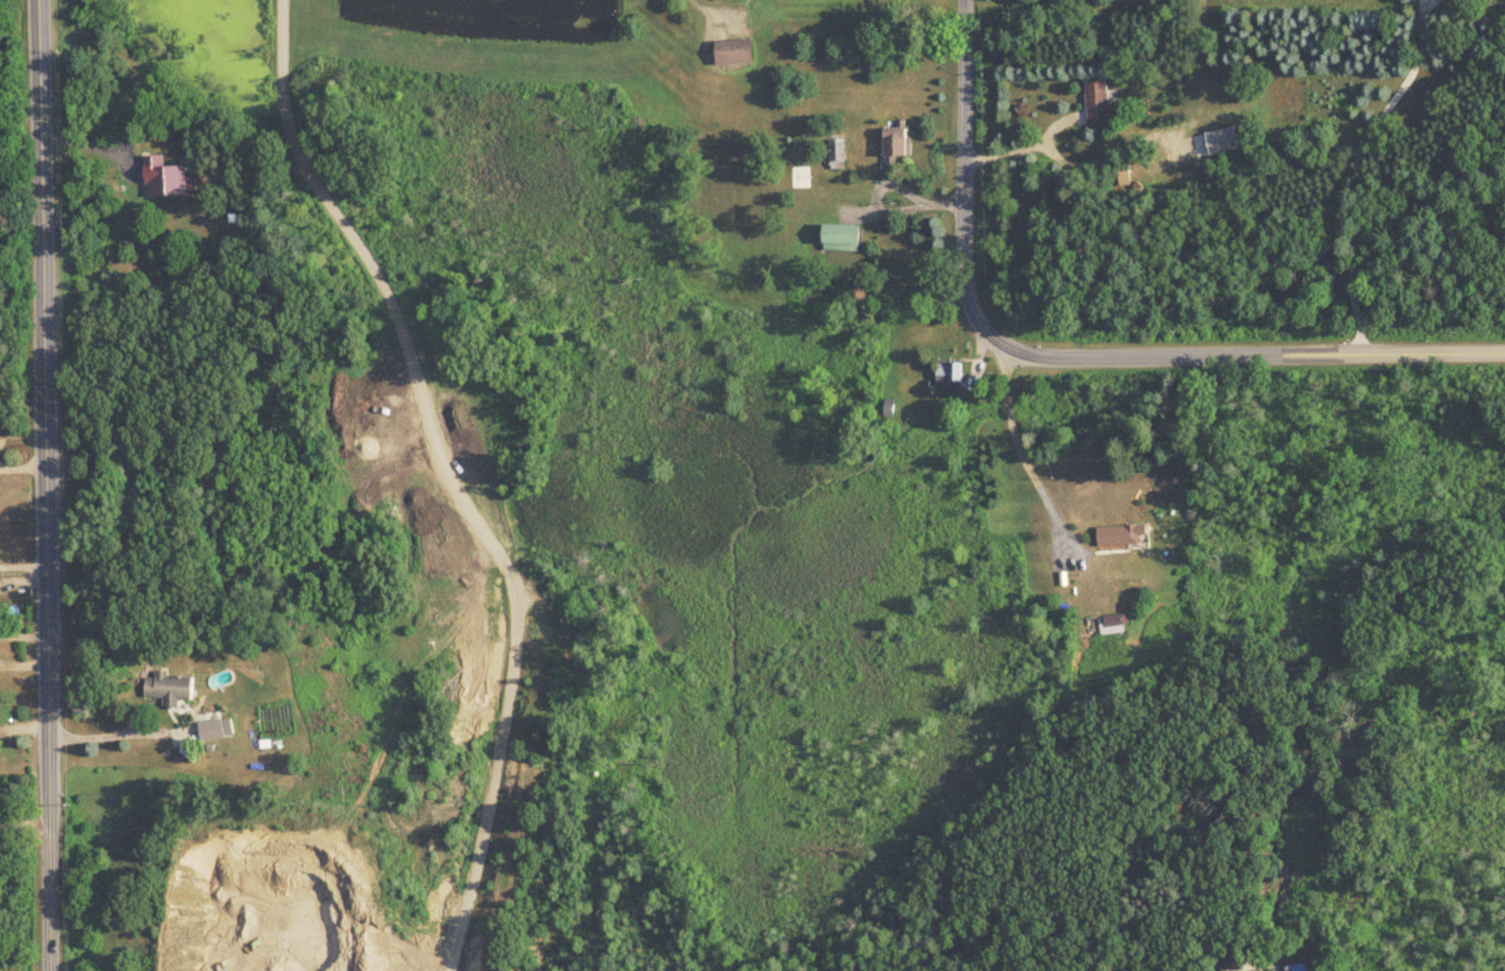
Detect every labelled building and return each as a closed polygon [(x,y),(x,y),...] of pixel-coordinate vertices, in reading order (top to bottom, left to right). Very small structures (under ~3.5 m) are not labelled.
[(755,65),(754,41),(718,42),(718,65),(755,65)] [(1088,83),(1088,126),(1108,126),(1108,83),(1088,83)] [(912,127),(887,127),(887,155),(912,155),(912,127)] [(863,224),(826,224),(826,251),(863,252),(863,224)] [(965,391),(965,362),(939,362),(939,391),(965,391)] [(1101,527),(1102,546),(1143,544),(1143,525),(1101,527)] [(1125,632),(1125,621),(1107,621),(1108,633),(1125,632)] [(146,698),(165,699),(165,708),(181,708),(181,700),(194,701),(195,675),(156,674),(156,678),(147,678),(146,698)] [(203,742),(226,738),(222,711),(206,714),(207,721),(200,722),(203,742)]
